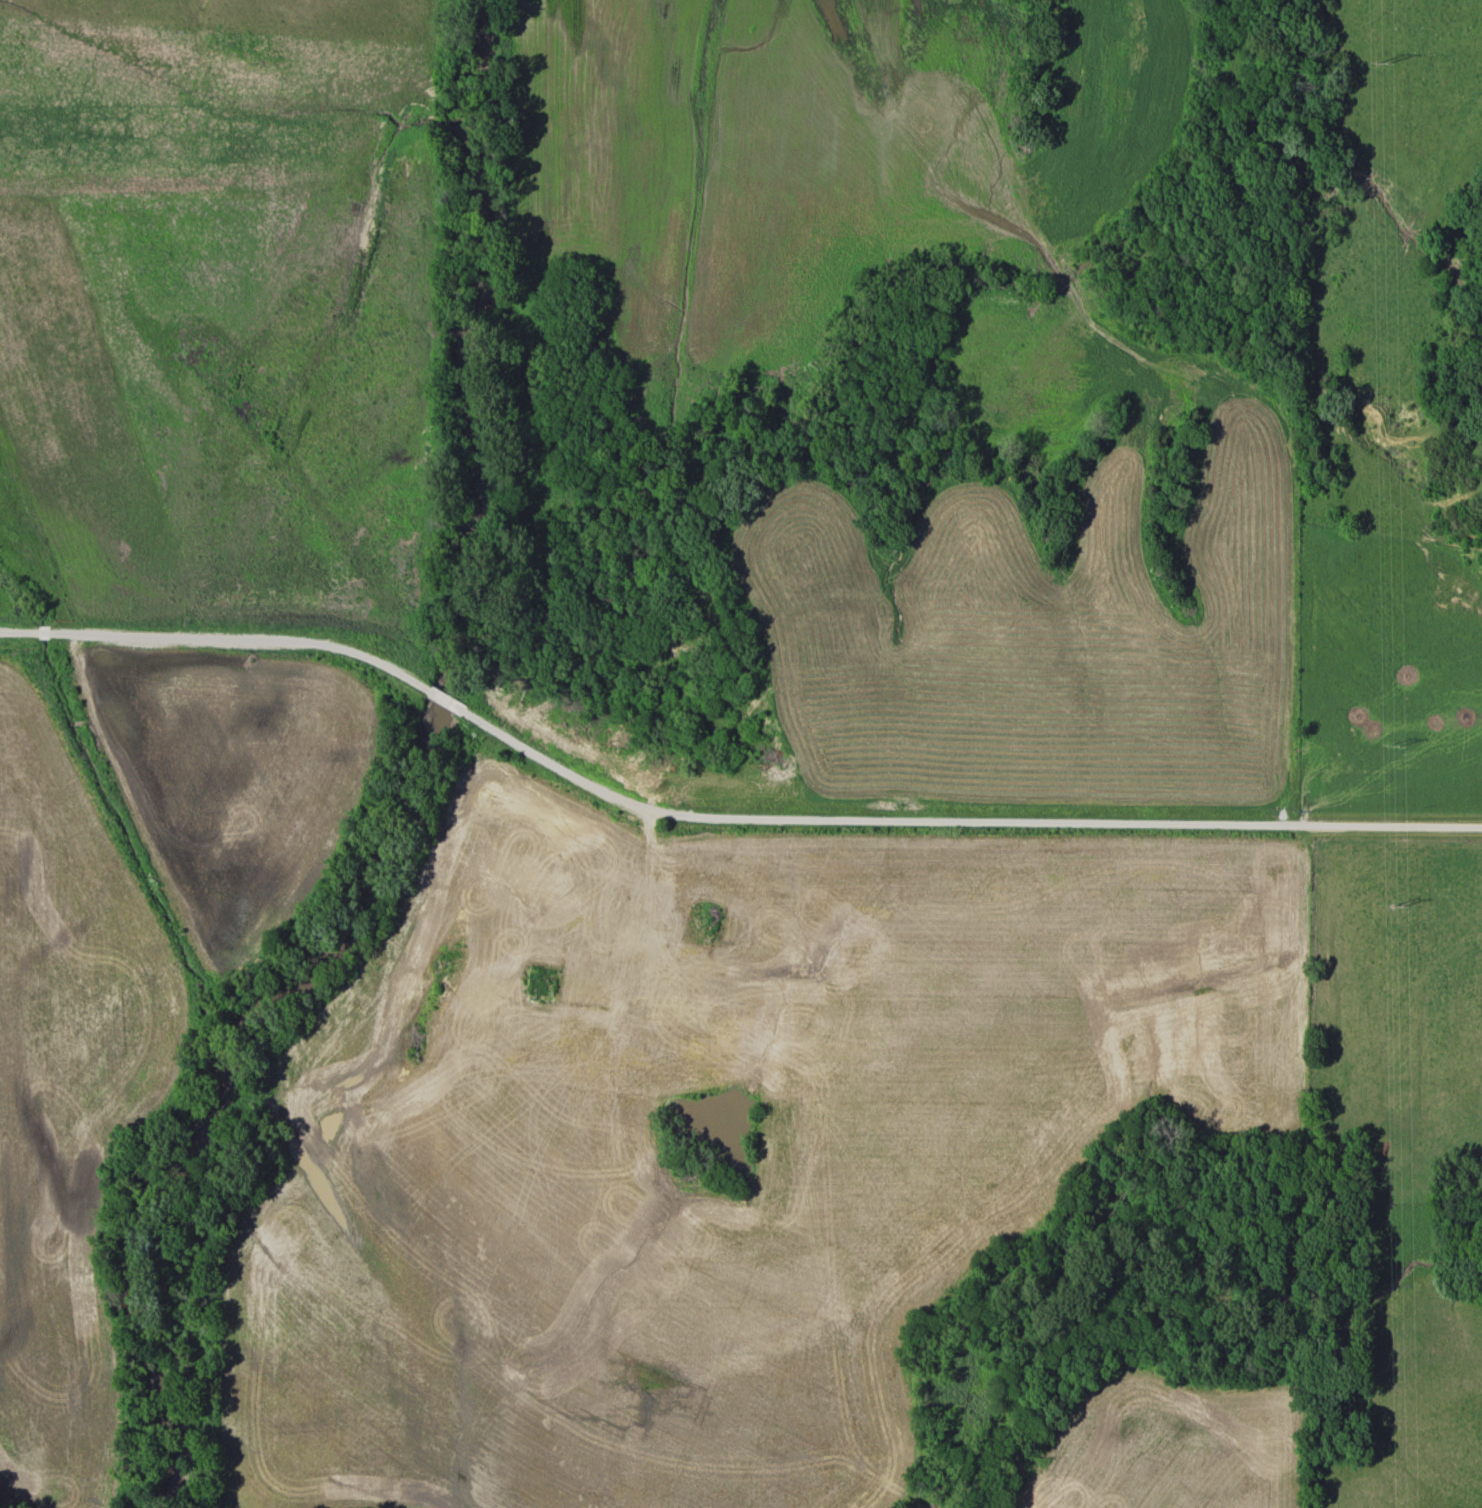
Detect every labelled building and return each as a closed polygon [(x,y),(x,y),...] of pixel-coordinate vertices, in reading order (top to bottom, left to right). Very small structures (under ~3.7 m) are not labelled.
[(695,931),(714,931),(714,911),(695,911),(695,931)]
